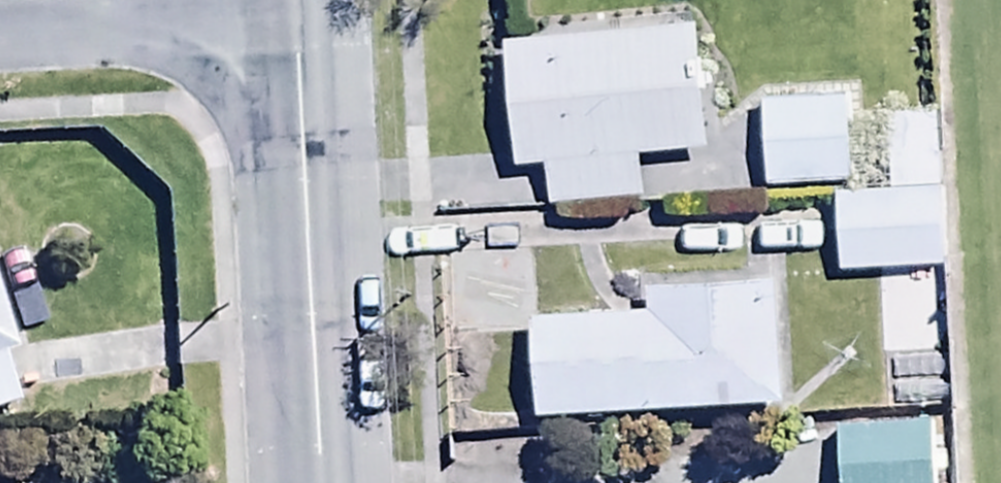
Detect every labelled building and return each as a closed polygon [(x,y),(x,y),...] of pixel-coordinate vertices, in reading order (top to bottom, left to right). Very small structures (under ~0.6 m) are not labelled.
[(699,31),(502,50),(514,178),(547,175),(550,215),(644,206),(639,161),(710,154),(699,31)] [(847,102),(763,105),(766,193),(850,190),(847,102)] [(892,196),(942,196),(942,120),(891,120),(892,196)] [(942,196),(892,196),(838,197),(839,274),(943,273),(942,196)] [(536,325),(540,423),(779,412),(774,288),(651,294),(652,319),(536,325)] [(21,356),(0,293),(0,416),(26,407),(10,360),(21,356)] [(839,432),(841,482),(936,482),(935,449),(955,449),(954,416),(930,416),(930,429),(839,432)]
